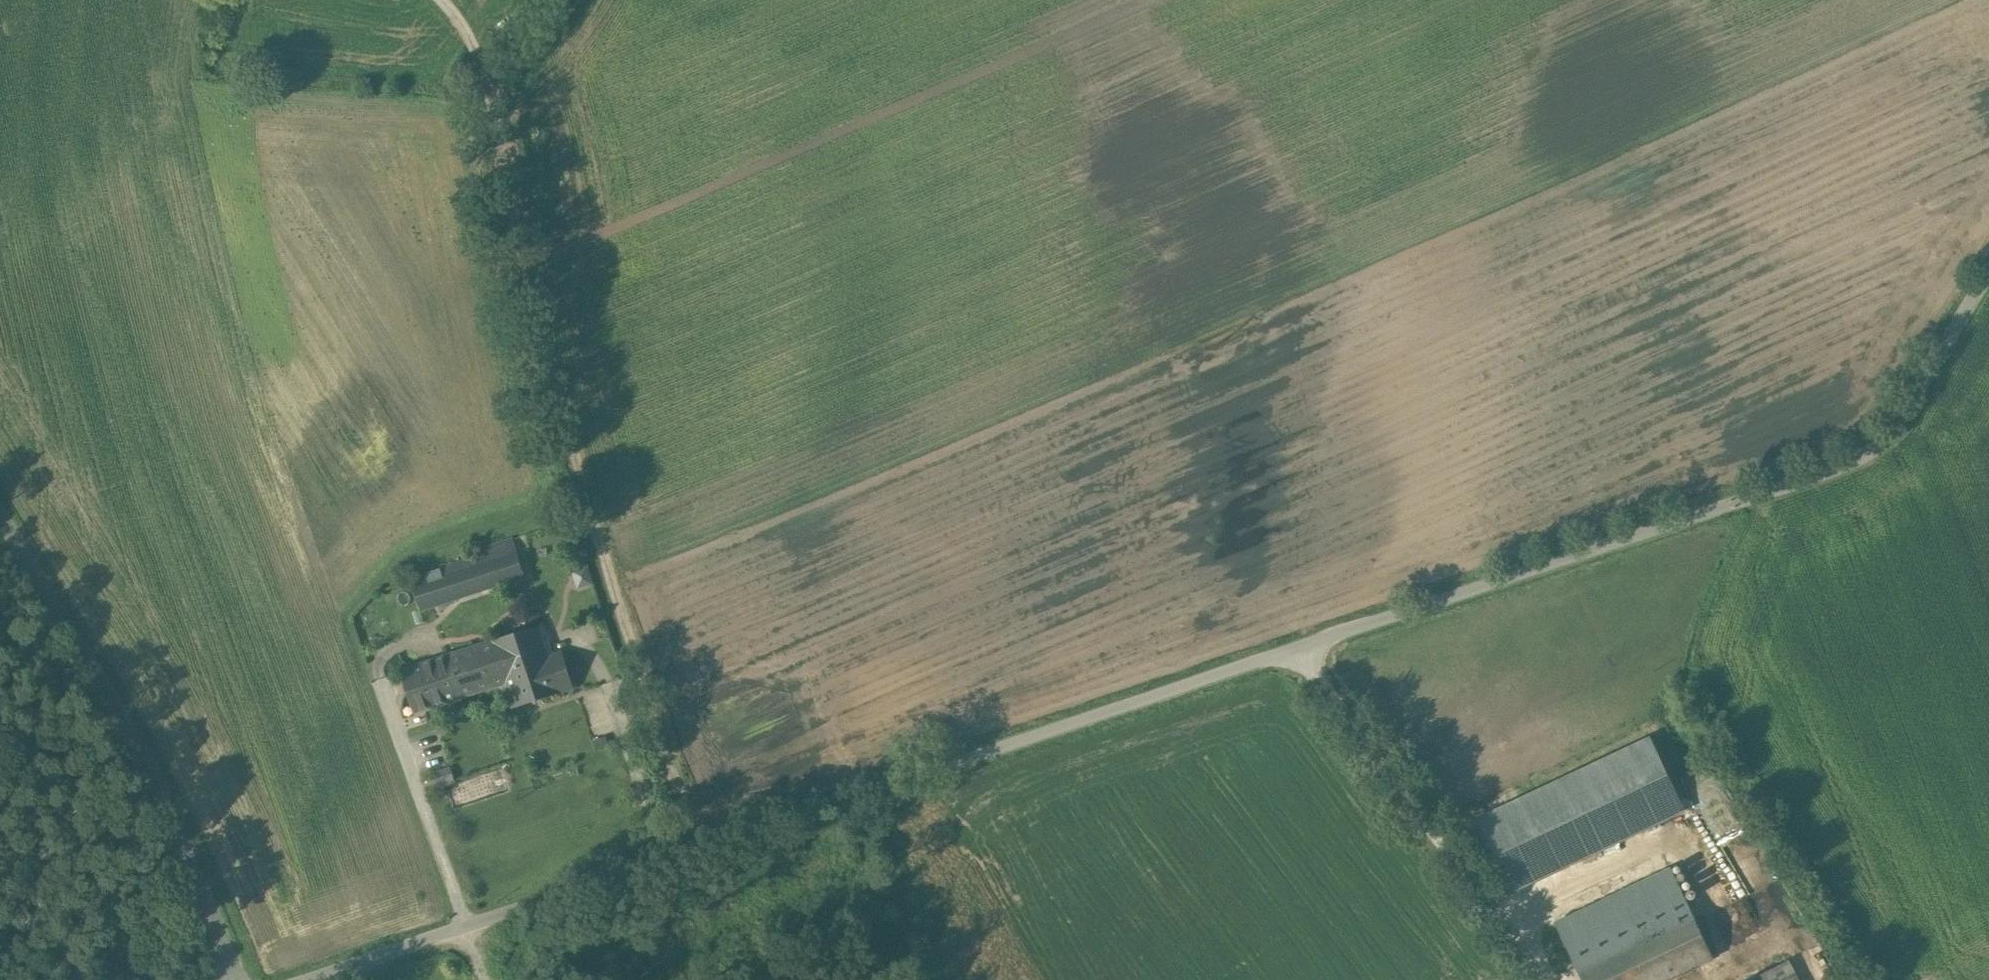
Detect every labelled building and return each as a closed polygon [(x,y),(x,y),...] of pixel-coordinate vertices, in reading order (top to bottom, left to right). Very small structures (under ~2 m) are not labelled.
[(516,551),(478,562),(486,588),(524,575),(516,551)] [(476,557),(410,578),(420,609),(486,588),(478,562),(476,557)] [(541,627),(402,672),(414,710),(503,681),(500,673),(551,656),(541,627)] [(551,656),(500,673),(503,681),(512,706),(561,690),(560,690),(572,686),(561,653),(551,656)] [(402,689),(400,689),(399,689),(397,690),(396,691),(396,692),(396,694),(396,695),(396,696),(397,697),(398,698),(399,698),(400,698),(402,698),(403,697),(404,696),(405,694),(404,691),(402,689)] [(1650,733),(1472,818),(1508,894),(1686,810),(1650,733)] [(1554,918),(1583,979),(1661,979),(1712,956),(1670,866),(1554,918)] [(1786,960),(1760,974),(1763,979),(1797,979),(1786,960)]
